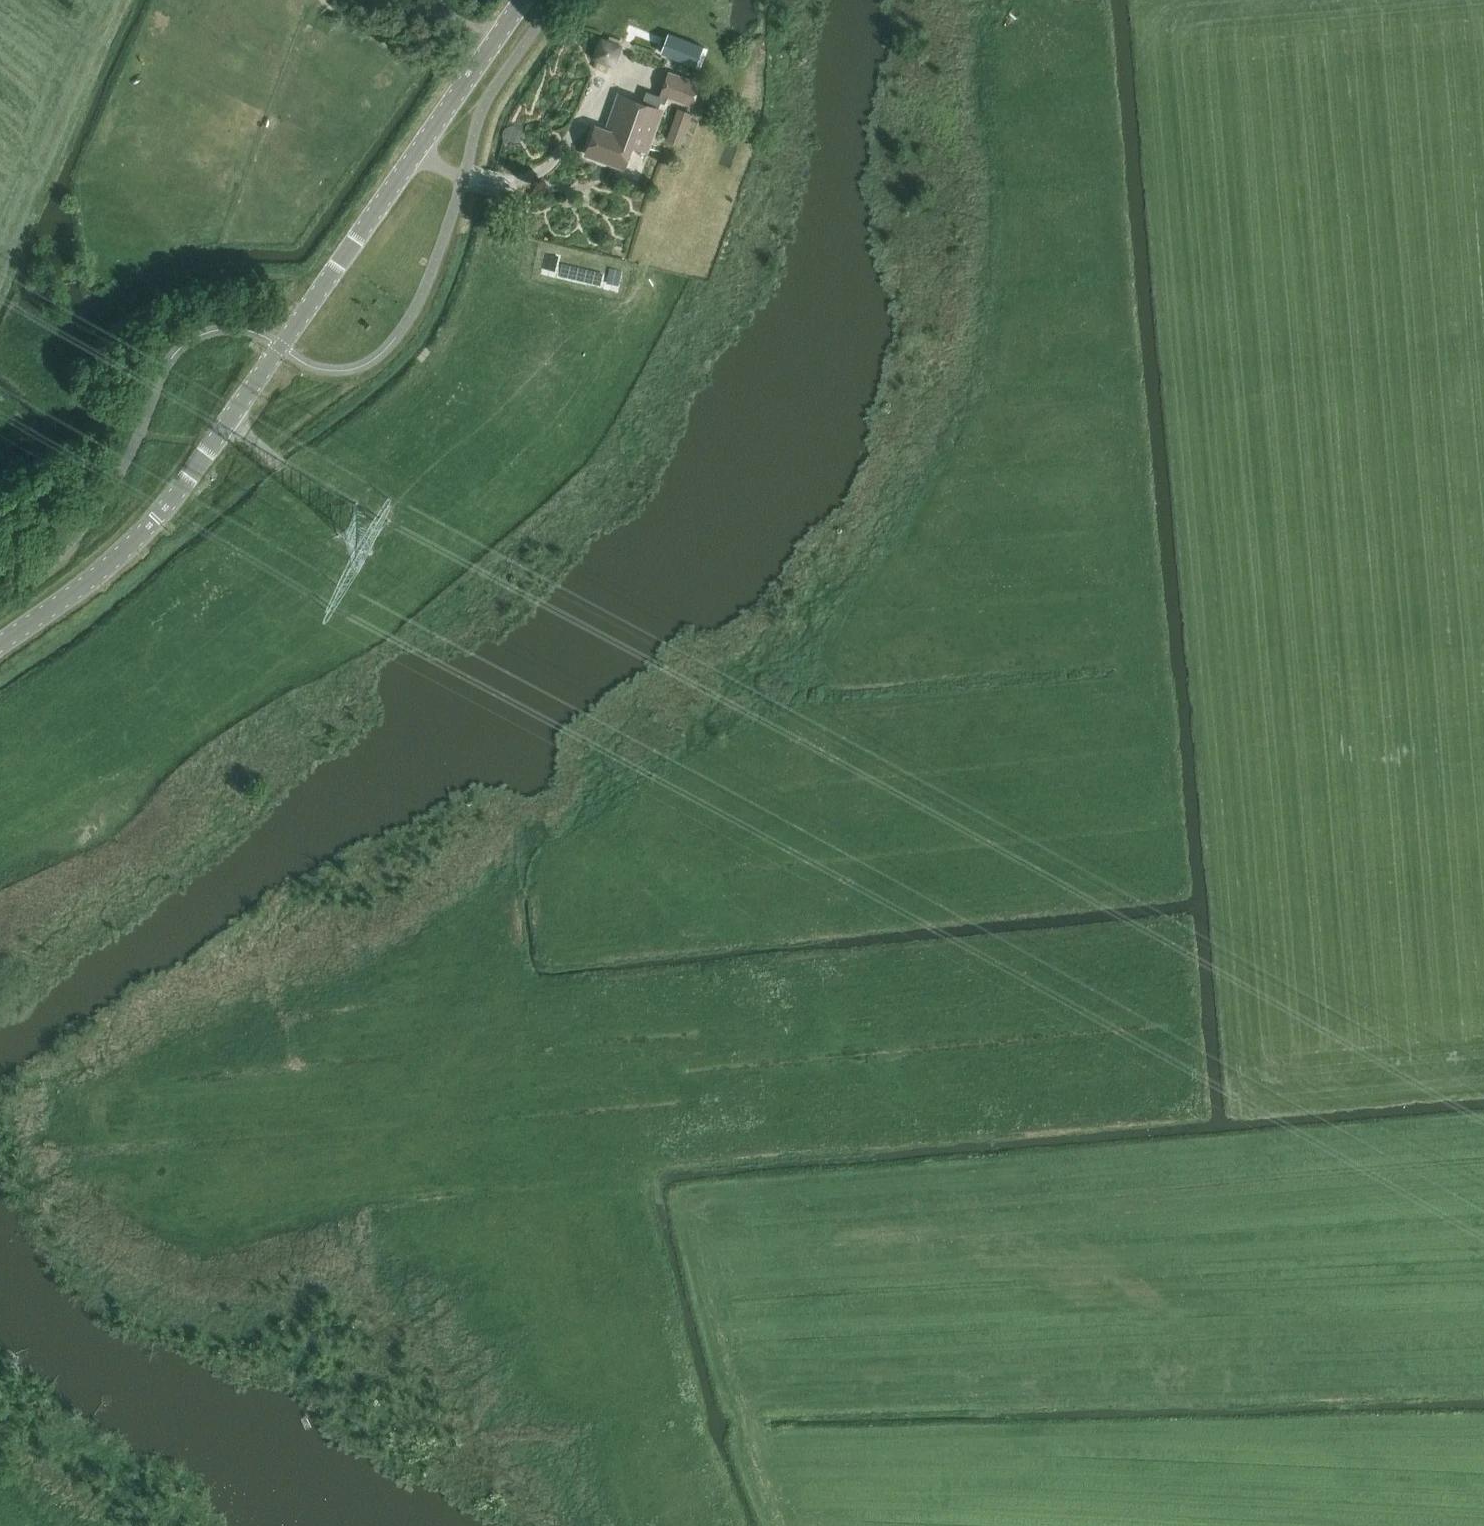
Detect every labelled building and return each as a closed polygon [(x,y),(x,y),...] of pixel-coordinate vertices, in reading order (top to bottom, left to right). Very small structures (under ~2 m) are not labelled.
[(668,34),(661,52),(697,66),(704,47),(668,34)] [(658,111),(657,111),(661,102),(665,103),(668,95),(692,104),(699,87),(669,76),(662,93),(663,94),(660,96),(648,92),(643,106),(622,98),(609,133),(596,128),(587,153),(621,166),(630,141),(645,146),(658,111)] [(679,108),(668,140),(682,145),(694,113),(679,108)]
